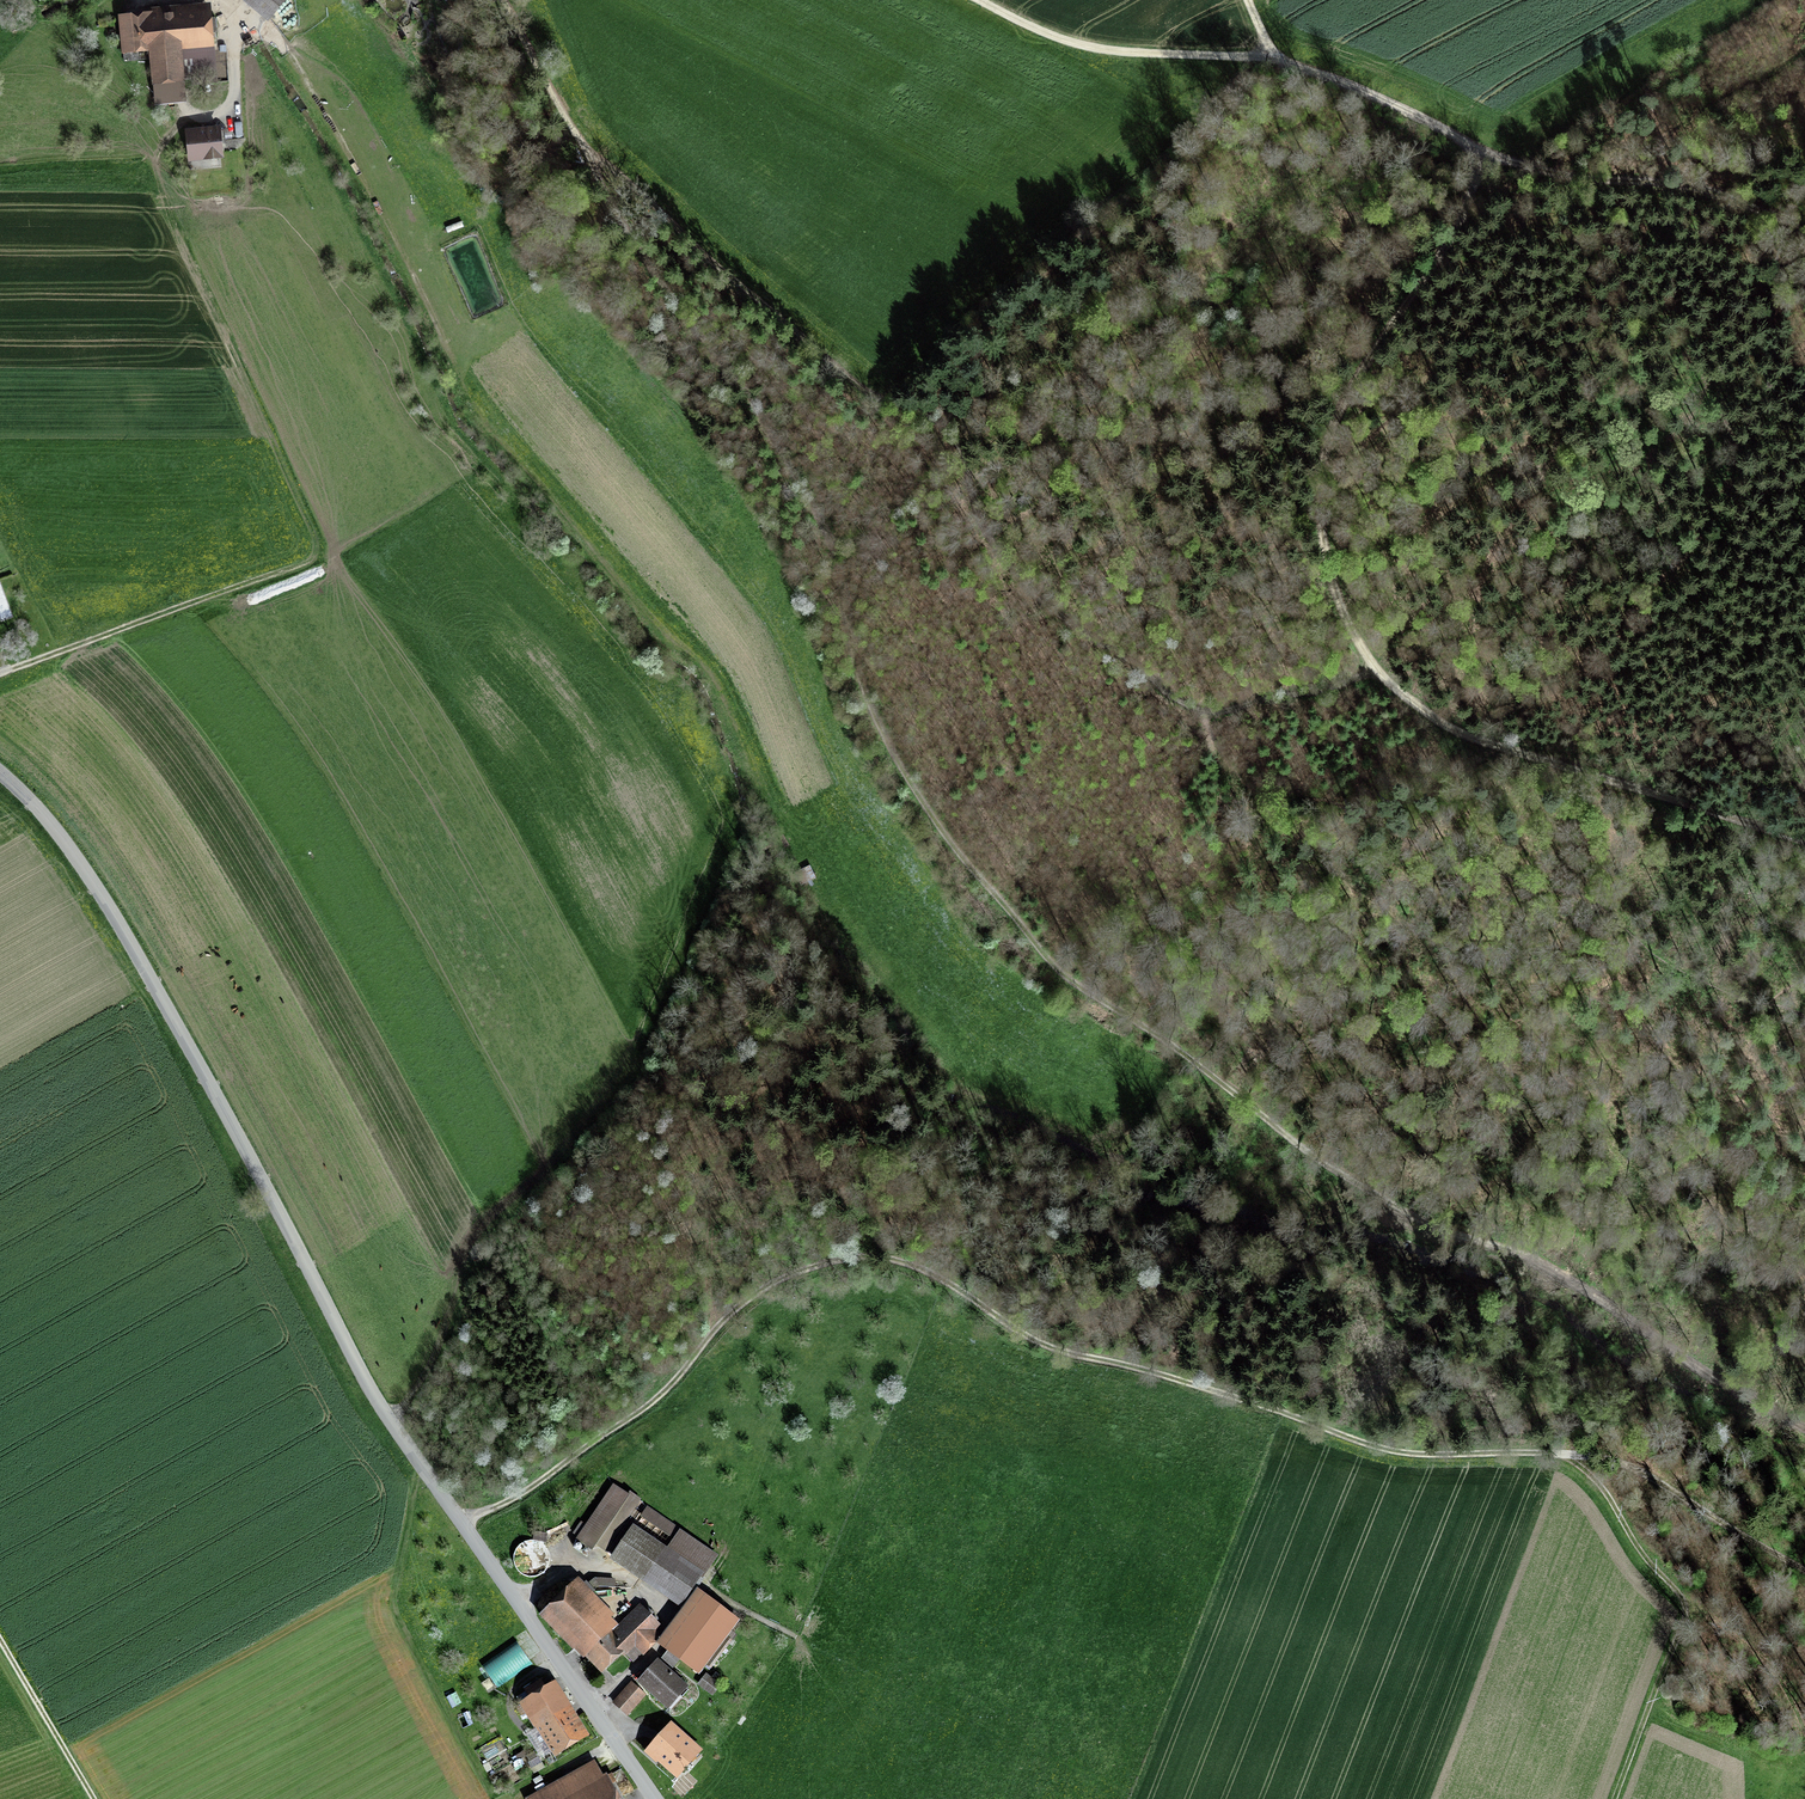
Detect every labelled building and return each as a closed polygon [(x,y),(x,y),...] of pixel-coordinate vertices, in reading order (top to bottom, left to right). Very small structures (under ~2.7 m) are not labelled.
[(271,16),(284,0),(251,0),(271,16)] [(208,11),(127,17),(130,51),(123,51),(124,60),(152,58),(153,69),(144,70),(144,80),(193,76),(192,63),(181,64),(180,45),(217,42),(216,30),(210,31),(208,11)] [(218,128),(188,130),(190,157),(220,155),(218,128)] [(644,1504),(616,1486),(578,1543),(606,1561),(644,1504)] [(681,1605),(715,1553),(646,1509),(642,1515),(677,1538),(668,1553),(634,1531),(614,1562),(681,1605)] [(525,1543),(519,1546),(513,1553),(511,1560),(512,1566),(516,1573),(521,1577),(528,1580),(535,1579),(541,1577),(544,1573),(548,1568),(549,1561),(548,1558),(546,1552),(542,1547),(537,1544),(531,1543),(525,1543)] [(579,1645),(590,1657),(602,1670),(624,1649),(634,1660),(657,1638),(650,1631),(657,1624),(637,1603),(615,1623),(609,1616),(611,1615),(579,1580),(543,1613),(575,1648),(579,1645)] [(736,1620),(701,1596),(674,1631),(669,1651),(699,1672),(736,1620)] [(536,1665),(518,1639),(479,1666),(497,1692),(536,1665)] [(660,1663),(640,1684),(664,1706),(684,1684),(660,1663)] [(708,1676),(700,1686),(711,1694),(718,1684),(708,1676)] [(561,1762),(596,1736),(553,1678),(518,1704),(561,1762)] [(647,1696),(633,1684),(615,1704),(629,1716),(647,1696)] [(700,1748),(671,1724),(648,1751),(677,1776),(700,1748)] [(530,1798),(630,1798),(616,1774),(612,1776),(602,1759),(530,1798)]
